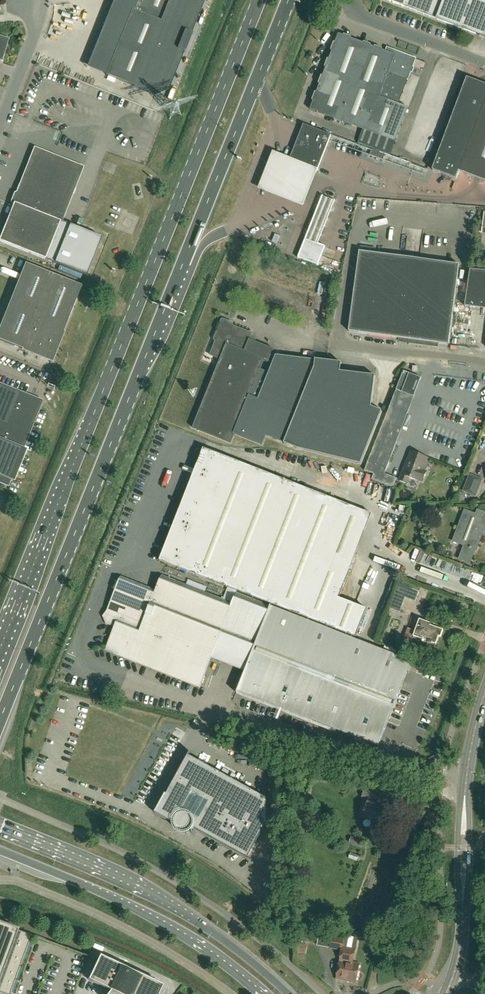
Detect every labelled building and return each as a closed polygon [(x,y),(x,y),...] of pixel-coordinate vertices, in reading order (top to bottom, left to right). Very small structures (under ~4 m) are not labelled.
[(106,75),(134,86),(135,86),(154,94),(167,88),(182,51),(185,52),(183,48),(188,35),(193,34),(189,32),(202,0),(136,0),(106,75)] [(484,38),(484,2),(479,0),(384,0),(484,38)] [(393,55),(344,36),(339,34),(310,109),(365,130),(394,55),(393,55)] [(3,61),(9,38),(0,36),(0,61),(3,61)] [(395,51),(393,55),(394,55),(365,130),(395,141),(408,107),(399,103),(415,59),(395,51)] [(456,179),(459,172),(484,103),(484,85),(467,78),(432,170),(456,179)] [(459,172),(484,182),(484,103),(459,172)] [(331,135),(304,124),(290,159),(289,159),(289,160),(318,171),(318,170),(331,135)] [(14,202),(0,238),(0,241),(87,275),(102,237),(61,221),(64,212),(82,168),(36,149),(18,194),(15,196),(14,200),(14,202)] [(317,173),(273,155),(258,191),(302,209),(317,173)] [(297,243),(303,244),(307,228),(301,227),(297,243)] [(276,242),(281,244),(285,237),(280,235),(276,242)] [(306,239),(299,257),(317,265),(324,247),(306,239)] [(400,334),(403,334),(409,335),(409,339),(449,344),(459,264),(359,251),(349,331),(401,338),(399,337),(400,334)] [(82,286),(25,263),(18,282),(0,327),(0,340),(52,361),(82,286)] [(470,270),(466,296),(484,299),(484,271),(470,270)] [(216,341),(210,355),(220,359),(193,428),(231,443),(235,434),(262,445),(266,436),(284,443),(284,444),(297,449),(361,464),(382,411),(372,407),(375,376),(340,371),(341,362),(315,359),(315,360),(276,355),(258,399),(250,396),(264,361),(268,363),(268,361),(269,361),(273,349),(255,341),(255,342),(250,340),(252,333),(233,325),(223,322),(222,325),(219,331),(223,332),(222,335),(219,334),(216,341)] [(413,399),(421,378),(403,371),(395,392),(401,394),(413,399)] [(8,485),(41,402),(0,385),(0,481),(8,485)] [(322,559),(344,503),(204,449),(160,561),(356,638),(367,609),(339,598),(350,570),(322,559)] [(423,470),(427,457),(411,451),(406,463),(405,463),(401,474),(402,475),(400,480),(407,483),(409,477),(420,481),(421,481),(422,481),(426,471),(423,470)] [(475,496),(482,480),(469,475),(463,491),(475,496)] [(368,494),(387,498),(390,487),(371,483),(368,494)] [(391,508),(390,519),(398,520),(399,509),(391,508)] [(478,511),(476,515),(465,511),(454,541),(465,545),(460,559),(470,563),(475,549),(476,550),(484,530),(484,513),(478,511)] [(380,523),(380,537),(396,538),(396,524),(380,523)] [(121,577),(108,609),(111,610),(110,615),(112,622),(116,623),(106,650),(201,687),(212,659),(245,671),(238,691),(378,746),(411,661),(236,593),(232,603),(162,576),(156,591),(121,577)] [(415,602),(421,587),(399,579),(394,594),(415,602)] [(420,619),(416,631),(408,628),(403,639),(411,642),(414,636),(428,641),(425,649),(432,652),(439,636),(441,637),(443,630),(431,625),(432,624),(420,619)] [(155,813),(171,822),(175,819),(174,824),(175,826),(176,828),(177,830),(179,832),(181,832),(184,833),(186,833),(190,831),(192,829),(192,833),(194,834),(196,830),(251,859),(251,858),(250,858),(250,857),(248,856),(267,822),(267,799),(189,756),(191,752),(190,752),(167,794),(166,793),(155,813)] [(375,806),(377,803),(382,792),(366,788),(362,797),(363,798),(362,801),(367,803),(363,815),(373,819),(371,825),(378,827),(380,822),(384,823),(388,811),(375,806)] [(32,935),(0,924),(0,993),(10,993),(32,935)] [(330,948),(343,950),(337,979),(357,983),(360,964),(354,963),(357,948),(343,945),(344,939),(333,937),(330,948)] [(299,943),(297,953),(306,954),(308,945),(299,943)] [(163,986),(100,956),(89,980),(111,990),(110,992),(108,993),(159,993),(163,986)]
